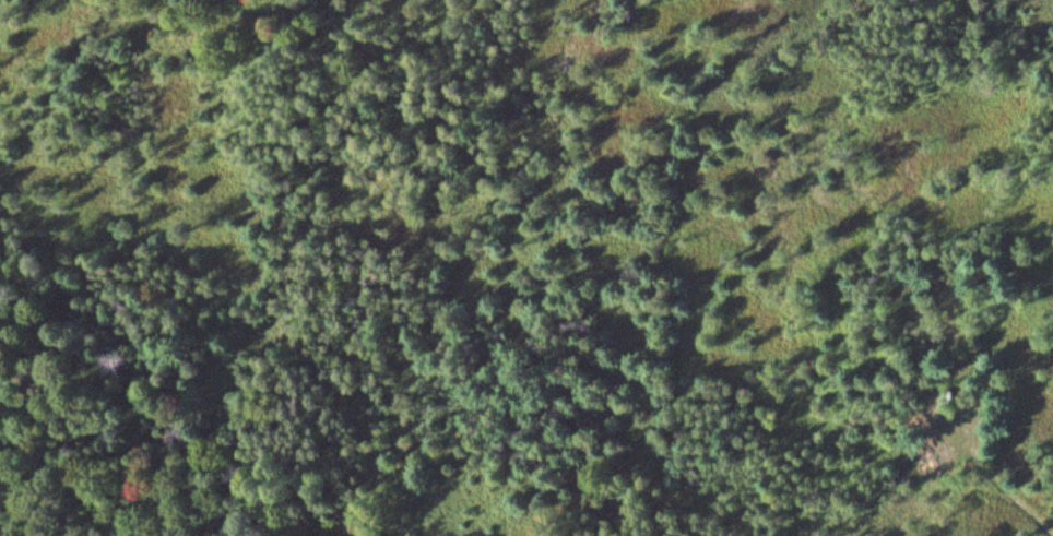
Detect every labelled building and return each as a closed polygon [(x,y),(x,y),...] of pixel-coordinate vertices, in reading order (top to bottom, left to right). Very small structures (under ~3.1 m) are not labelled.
[(928,292),(926,280),(918,282),(920,293),(928,292)]
